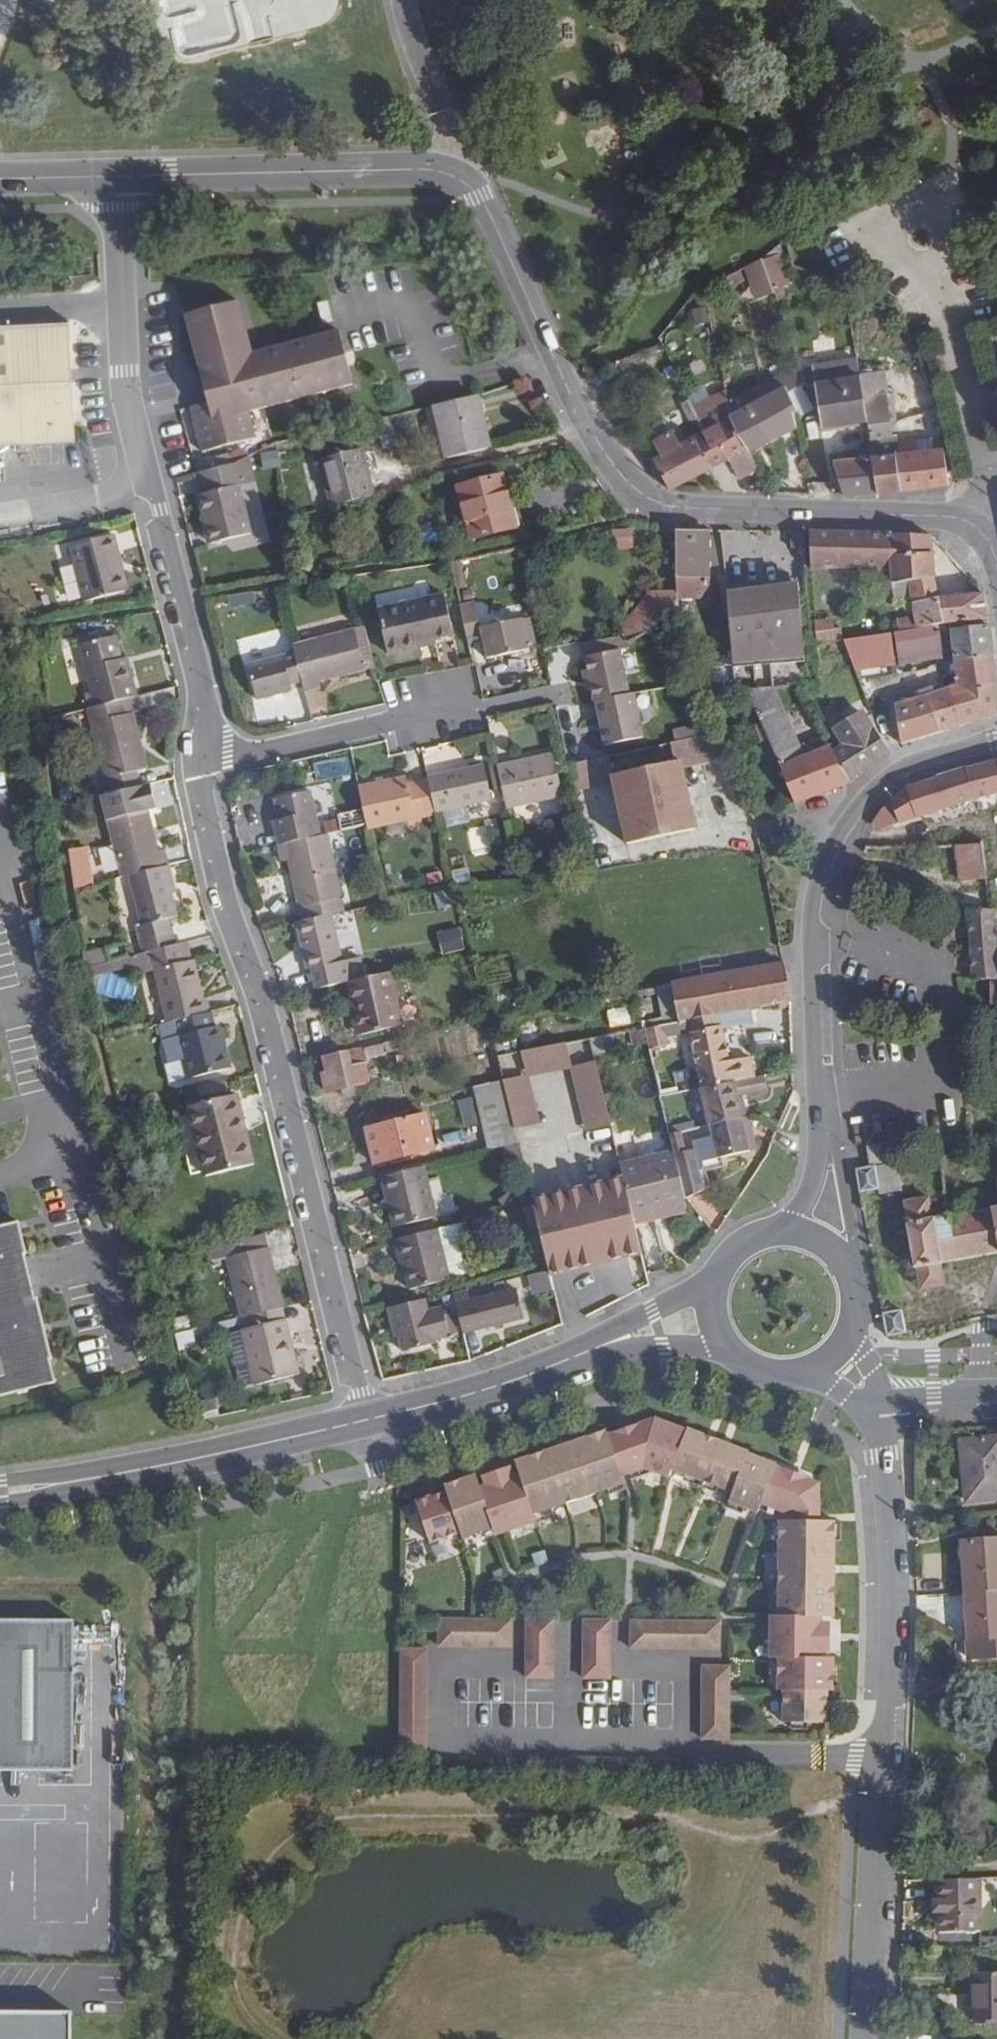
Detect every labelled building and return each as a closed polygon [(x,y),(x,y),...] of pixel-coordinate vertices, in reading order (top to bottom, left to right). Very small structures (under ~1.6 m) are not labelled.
[(302,0),(173,0),(173,37),(302,37),(302,0)] [(605,168),(627,167),(625,131),(603,132),(605,168)] [(778,254),(763,258),(773,286),(787,282),(778,254)] [(762,256),(748,266),(759,297),(775,291),(773,286),(763,258),(762,256)] [(255,354),(242,302),(189,316),(202,368),(184,372),(204,451),(257,437),(251,411),(357,383),(345,332),(255,354)] [(72,439),(66,320),(0,324),(0,444),(72,439)] [(748,447),(795,422),(798,407),(789,389),(806,380),(797,354),(774,365),(786,384),(731,413),(723,387),(681,406),(694,434),(680,443),(672,429),(651,441),(656,450),(652,454),(662,470),(673,487),(728,457),(739,477),(758,467),(748,447)] [(857,356),(843,358),(845,374),(859,372),(859,371),(857,356)] [(868,416),(864,395),(859,372),(845,374),(843,358),(814,364),(824,424),(868,416)] [(786,384),(774,365),(723,387),(731,413),(786,384)] [(885,392),(881,368),(859,371),(859,372),(864,395),(885,392)] [(892,391),(885,392),(864,395),(868,416),(868,421),(888,417),(889,420),(897,419),(892,391)] [(490,447),(478,396),(435,405),(447,457),(490,447)] [(397,443),(391,416),(376,420),(383,445),(397,443)] [(868,421),(870,427),(871,436),(891,433),(889,420),(888,417),(868,421)] [(866,443),(871,443),(871,436),(870,427),(863,428),(866,443)] [(933,435),(897,438),(897,440),(898,449),(934,446),(933,435)] [(879,441),(880,451),(872,452),(877,489),(902,486),(898,449),(897,440),(879,441)] [(902,486),(949,482),(943,445),(934,446),(898,449),(902,486)] [(359,447),(320,458),(332,505),(352,500),(373,495),(359,447)] [(843,492),(877,489),(872,452),(833,456),(843,492)] [(198,471),(204,494),(199,494),(211,543),(250,534),(239,486),(250,484),(245,460),(198,471)] [(516,525),(501,474),(458,485),(472,537),(516,525)] [(710,598),(711,531),(677,529),(677,592),(677,599),(679,599),(696,599),(710,598)] [(612,534),(616,550),(632,546),(628,530),(612,534)] [(894,569),(892,534),(810,532),(814,570),(894,569)] [(913,600),(910,585),(937,582),(931,535),(892,534),(894,569),(894,602),(913,600)] [(122,552),(119,535),(74,542),(84,598),(123,591),(116,553),(122,552)] [(352,565),(365,562),(363,551),(349,553),(352,565)] [(122,552),(116,553),(123,591),(128,591),(122,552)] [(985,595),(940,599),(937,582),(910,585),(913,600),(914,606),(917,606),(919,621),(899,623),(900,633),(940,626),(952,625),(989,620),(985,595)] [(726,592),(733,665),(805,659),(799,587),(726,592)] [(445,590),(379,603),(387,647),(421,641),(420,636),(453,630),(445,590)] [(654,634),(666,616),(677,599),(677,592),(650,592),(622,626),(624,636),(627,641),(654,634)] [(257,604),(255,593),(227,599),(229,607),(257,604)] [(697,610),(696,599),(679,599),(679,610),(697,610)] [(482,628),(475,602),(460,606),(466,635),(483,633),(485,641),(488,658),(531,648),(524,618),(482,628)] [(818,636),(819,644),(836,642),(836,639),(843,639),(842,630),(835,630),(834,621),(818,623),(817,624),(818,636)] [(375,670),(364,626),(353,630),(364,673),(375,670)] [(940,626),(900,633),(898,633),(901,662),(944,656),(940,626)] [(994,656),(990,627),(952,631),(956,660),(994,656)] [(364,673),(353,630),(295,644),(297,652),(304,679),(307,693),(321,690),(320,684),(364,673)] [(483,633),(466,635),(469,645),(485,641),(483,633)] [(855,669),(896,662),(892,633),(844,640),(855,669)] [(114,637),(80,646),(95,707),(120,701),(135,697),(128,667),(123,668),(120,660),(114,637)] [(629,692),(617,637),(577,646),(581,661),(587,660),(605,749),(645,741),(635,691),(629,692)] [(297,652),(283,656),(247,665),(257,699),(292,689),(290,683),(304,679),(297,652)] [(994,656),(956,660),(959,687),(935,694),(934,688),(896,699),(905,746),(996,716),(996,683),(994,656)] [(828,738),(802,748),(776,687),(749,690),(796,803),(850,783),(848,778),(835,754),(828,738)] [(95,707),(94,708),(88,709),(106,779),(144,768),(131,716),(139,714),(135,697),(120,701),(95,707)] [(835,729),(845,749),(835,754),(848,778),(888,757),(864,713),(835,729)] [(671,732),(674,743),(700,739),(697,726),(671,732)] [(678,765),(614,778),(610,757),(570,765),(577,793),(617,785),(630,846),(699,831),(685,771),(723,763),(710,736),(700,739),(672,744),(678,765)] [(347,754),(311,763),(316,780),(351,771),(347,754)] [(566,796),(556,755),(499,767),(508,809),(566,796)] [(881,812),(873,824),(884,828),(952,807),(992,796),(996,795),(996,765),(917,785),(906,790),(881,812)] [(493,800),(485,766),(428,778),(429,781),(436,812),(493,800)] [(369,824),(370,830),(436,815),(436,812),(429,781),(409,786),(407,778),(360,789),(369,824)] [(101,796),(107,823),(122,878),(129,876),(164,867),(169,865),(165,851),(158,852),(148,812),(157,809),(150,783),(101,796)] [(278,830),(281,843),(323,835),(313,790),(277,798),(282,819),(284,828),(278,830)] [(278,830),(284,828),(282,819),(276,821),(278,830)] [(329,833),(323,835),(281,843),(285,860),(291,858),(302,906),(344,896),(329,833)] [(985,880),(989,879),(989,870),(996,868),(996,839),(981,842),(981,844),(985,880)] [(985,880),(981,844),(926,846),(929,886),(985,880)] [(86,849),(68,851),(71,869),(88,866),(86,849)] [(88,866),(71,869),(74,890),(91,885),(88,866)] [(169,924),(179,921),(164,867),(129,876),(144,931),(136,933),(139,946),(172,937),(169,924)] [(302,906),(305,919),(333,913),(347,910),(344,896),(302,906)] [(992,910),(969,912),(974,980),(996,980),(996,917),(996,912),(993,912),(992,910)] [(309,969),(314,968),(319,990),(349,983),(366,979),(360,956),(343,960),(333,913),(305,919),(298,921),(309,969)] [(437,932),(442,954),(465,949),(460,927),(437,932)] [(142,955),(175,946),(172,937),(139,946),(142,955)] [(188,961),(184,944),(128,958),(133,976),(155,970),(168,1023),(206,1015),(194,960),(188,961)] [(83,953),(85,968),(108,962),(105,948),(83,953)] [(791,1003),(784,965),(670,986),(670,992),(674,991),(682,1023),(690,1021),(721,1016),(791,1003)] [(401,1028),(388,973),(366,979),(349,983),(361,1037),(401,1028)] [(658,988),(666,1026),(682,1023),(674,991),(670,992),(670,986),(658,988)] [(218,1026),(214,1028),(210,1013),(206,1015),(168,1023),(156,1026),(166,1065),(180,1061),(185,1079),(228,1068),(218,1026)] [(723,1030),(721,1016),(690,1021),(692,1037),(723,1030)] [(669,1045),(665,1026),(645,1030),(649,1050),(669,1045)] [(699,1068),(705,1092),(757,1082),(753,1062),(731,1067),(723,1030),(692,1037),(699,1068)] [(614,1034),(589,1039),(594,1058),(617,1054),(614,1034)] [(348,1036),(323,1042),(326,1057),(352,1051),(348,1036)] [(407,1037),(352,1051),(326,1057),(329,1070),(325,1071),(329,1090),(372,1080),(367,1061),(376,1059),(376,1055),(393,1051),(395,1056),(410,1052),(407,1037)] [(594,1058),(589,1041),(544,1049),(548,1067),(594,1058)] [(166,1065),(161,1066),(165,1083),(185,1079),(180,1061),(166,1065)] [(581,1129),(606,1126),(598,1062),(572,1065),(581,1129)] [(705,1092),(699,1068),(673,1072),(677,1096),(705,1092)] [(228,1089),(227,1081),(196,1089),(198,1096),(228,1089)] [(518,1142),(503,1081),(477,1088),(491,1148),(518,1142)] [(708,1125),(709,1129),(744,1121),(739,1101),(770,1095),(767,1081),(757,1082),(705,1092),(712,1124),(708,1125)] [(255,1162),(238,1095),(192,1106),(203,1149),(190,1153),(195,1172),(208,1169),(209,1174),(255,1162)] [(459,1101),(465,1126),(478,1123),(472,1098),(459,1101)] [(437,1149),(429,1115),(367,1130),(375,1163),(437,1149)] [(751,1152),(744,1121),(709,1129),(710,1133),(713,1132),(714,1136),(691,1142),(694,1154),(684,1157),(674,1159),(682,1193),(687,1200),(704,1195),(699,1172),(730,1165),(728,1157),(751,1152)] [(674,1159),(684,1157),(679,1136),(669,1138),(674,1157),(674,1159)] [(890,1160),(888,1143),(866,1145),(868,1163),(890,1160)] [(653,1209),(684,1202),(682,1193),(674,1159),(674,1157),(621,1169),(623,1180),(634,1221),(655,1216),(653,1209)] [(881,1195),(905,1191),(900,1163),(877,1167),(880,1190),(881,1195)] [(436,1218),(424,1166),(383,1176),(395,1228),(436,1218)] [(880,1190),(877,1167),(858,1171),(862,1193),(880,1190)] [(623,1180),(533,1201),(550,1274),(641,1252),(634,1221),(623,1180)] [(945,1286),(941,1263),(995,1254),(987,1211),(935,1221),(931,1199),(907,1203),(910,1225),(907,1226),(914,1269),(918,1268),(921,1290),(945,1286)] [(987,1211),(995,1254),(996,1254),(996,1210),(987,1211)] [(23,1221),(0,1227),(0,1397),(58,1383),(53,1359),(56,1359),(41,1296),(38,1297),(27,1254),(30,1252),(23,1221)] [(466,1222),(437,1229),(449,1278),(467,1274),(459,1243),(471,1240),(466,1222)] [(449,1278),(437,1229),(397,1239),(410,1290),(450,1281),(449,1278)] [(658,1257),(653,1231),(640,1234),(646,1260),(658,1257)] [(218,1260),(229,1256),(242,1318),(246,1316),(282,1308),(283,1308),(265,1233),(214,1245),(218,1260)] [(524,1318),(517,1289),(458,1304),(465,1333),(524,1318)] [(429,1311),(425,1299),(387,1309),(392,1327),(396,1326),(403,1351),(437,1343),(435,1339),(449,1337),(442,1308),(429,1311)] [(287,1337),(290,1336),(283,1308),(282,1308),(246,1316),(249,1328),(243,1330),(256,1384),(295,1374),(287,1337)] [(903,1310),(884,1314),(888,1336),(907,1333),(903,1310)] [(174,1334),(178,1347),(200,1341),(196,1328),(174,1334)] [(256,1384),(243,1330),(232,1333),(245,1386),(256,1384)] [(622,1475),(629,1472),(623,1457),(649,1448),(654,1428),(684,1439),(687,1430),(657,1420),(609,1437),(622,1475)] [(673,1468),(732,1491),(728,1500),(758,1511),(762,1502),(764,1497),(769,1499),(773,1487),(768,1485),(773,1473),(745,1461),(748,1453),(748,1452),(687,1428),(687,1430),(684,1439),(654,1428),(649,1448),(623,1457),(629,1472),(644,1467),(669,1476),(673,1468)] [(446,1490),(415,1499),(430,1542),(460,1532),(462,1538),(492,1527),(495,1534),(536,1520),(533,1513),(624,1482),(622,1475),(609,1437),(606,1430),(515,1461),(523,1483),(515,1485),(489,1494),(481,1497),(474,1475),(444,1485),(446,1490)] [(959,1442),(966,1502),(996,1499),(996,1438),(959,1442)] [(777,1464),(748,1453),(745,1461),(773,1473),(768,1485),(773,1487),(769,1499),(764,1497),(762,1502),(785,1512),(785,1520),(820,1520),(820,1484),(776,1467),(777,1464)] [(483,1477),(489,1494),(515,1485),(510,1469),(483,1477)] [(784,1722),(827,1722),(828,1690),(833,1690),(833,1657),(810,1657),(811,1648),(811,1624),(812,1616),(834,1617),(834,1520),(820,1520),(785,1520),(779,1520),(778,1615),(770,1615),(770,1658),(778,1658),(777,1689),(783,1689),(784,1722)] [(961,1539),(964,1592),(996,1590),(996,1538),(961,1539)] [(964,1592),(966,1640),(968,1660),(996,1658),(996,1590),(964,1592)] [(512,1647),(513,1618),(438,1617),(438,1646),(512,1647)] [(555,1618),(524,1618),(525,1678),(555,1679),(555,1618)] [(612,1618),(582,1618),(581,1679),(612,1678),(612,1618)] [(722,1619),(630,1619),(629,1648),(721,1649),(722,1619)] [(71,1771),(72,1622),(0,1622),(0,1771),(71,1771)] [(831,1625),(811,1624),(811,1648),(830,1649),(831,1625)] [(428,1647),(400,1647),(399,1748),(428,1749),(428,1647)] [(700,1739),(730,1739),(730,1665),(701,1664),(700,1739)] [(981,1878),(982,1897),(996,1897),(996,1877),(981,1878)] [(979,1931),(978,1879),(939,1880),(939,1900),(939,1912),(940,1932),(979,1931)] [(970,1973),(970,2018),(996,2019),(996,1973),(970,1973)] [(0,2012),(0,2038),(70,2038),(70,2012),(0,2012)]
